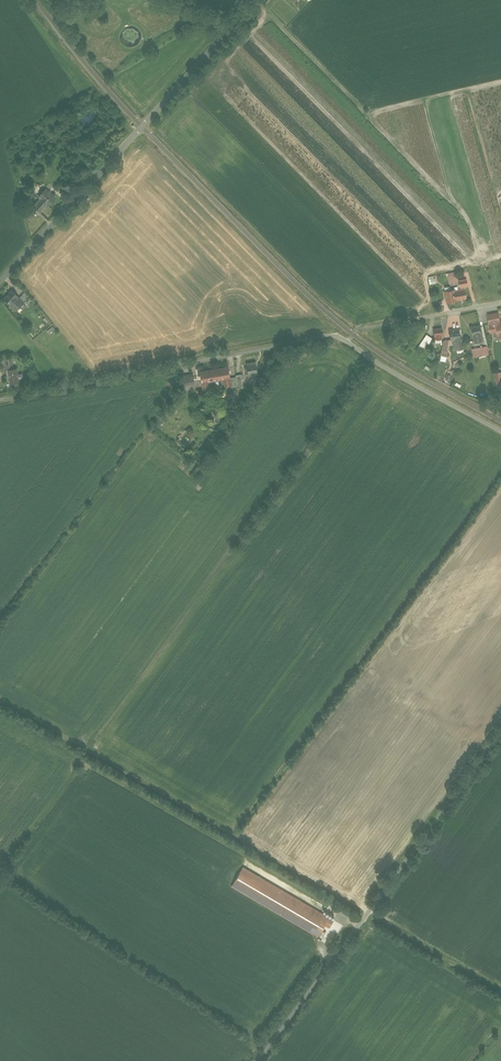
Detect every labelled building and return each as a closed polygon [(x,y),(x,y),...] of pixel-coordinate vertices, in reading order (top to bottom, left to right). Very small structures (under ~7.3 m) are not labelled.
[(58,197),(47,187),(40,195),(43,198),(40,202),(42,204),(46,207),(49,204),(50,205),(58,197)] [(458,272),(450,273),(452,284),(460,283),(458,272)] [(458,288),(446,290),(448,303),(460,300),(460,299),(458,290),(458,288)] [(468,289),(458,290),(460,299),(469,297),(468,289)] [(14,291),(6,298),(13,305),(20,297),(14,291)] [(27,304),(34,297),(28,291),(21,298),(26,303),(27,304)] [(20,297),(13,305),(18,310),(26,303),(21,298),(20,297)] [(489,314),(493,332),(500,330),(500,335),(500,312),(489,314)] [(482,325),(473,327),(476,342),(485,340),(482,325)] [(444,327),(435,328),(436,335),(439,335),(439,339),(443,338),(443,334),(445,334),(444,327)] [(462,328),(451,329),(452,340),(456,339),(463,338),(462,328)] [(434,337),(428,334),(424,339),(430,343),(434,337)] [(463,338),(456,339),(457,349),(464,348),(463,338)] [(489,345),(474,348),(475,357),(491,355),(489,345)] [(12,358),(4,359),(6,370),(14,368),(12,358)] [(256,362),(246,364),(248,375),(258,373),(256,362)] [(228,367),(200,372),(203,389),(209,388),(208,382),(224,379),(225,386),(231,385),(230,378),(228,367)] [(14,368),(6,370),(9,383),(10,383),(11,383),(12,387),(16,386),(15,382),(19,382),(19,378),(22,377),(22,374),(18,375),(17,368),(14,368)] [(195,374),(184,375),(185,385),(196,384),(195,374)] [(232,389),(243,387),(241,374),(236,375),(236,377),(230,378),(231,385),(232,389)] [(161,414),(156,425),(160,427),(165,416),(161,414)] [(244,867),(233,886),(317,934),(324,924),(330,927),(334,919),(244,867)] [(329,905),(327,910),(336,915),(339,909),(329,905)]
